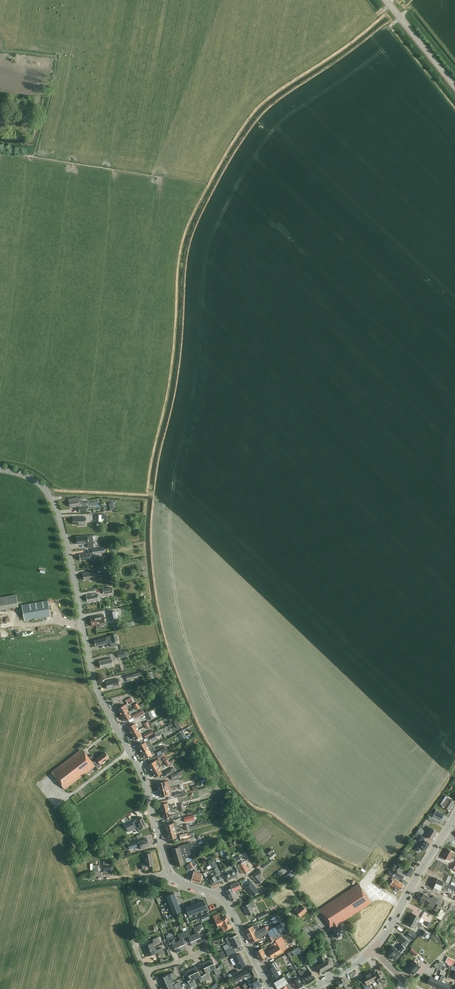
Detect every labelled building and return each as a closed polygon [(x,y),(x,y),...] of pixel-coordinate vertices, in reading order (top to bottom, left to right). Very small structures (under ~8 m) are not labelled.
[(79,498),(79,497),(69,499),(70,506),(72,506),(72,507),(79,506),(79,507),(78,507),(79,513),(88,511),(87,506),(90,505),(90,501),(83,502),(82,497),(79,498)] [(79,524),(79,526),(85,525),(85,517),(74,517),(74,518),(73,518),(73,524),(79,524)] [(94,547),(93,537),(93,535),(77,536),(77,544),(88,543),(88,544),(87,545),(88,548),(94,547)] [(92,560),(91,552),(80,554),(81,561),(85,560),(85,561),(89,561),(89,564),(94,563),(93,560),(92,560)] [(105,575),(104,567),(97,568),(98,573),(95,573),(95,571),(83,573),(84,580),(90,579),(90,580),(96,579),(96,576),(105,575)] [(99,601),(98,593),(87,595),(88,601),(89,601),(90,602),(99,601)] [(16,595),(0,597),(0,610),(18,606),(16,595)] [(51,616),(48,600),(22,605),(25,621),(51,616)] [(109,612),(110,620),(118,618),(116,611),(109,612)] [(105,624),(104,615),(90,617),(92,626),(105,624)] [(110,643),(111,647),(119,645),(118,641),(117,635),(106,637),(107,637),(99,639),(99,640),(95,641),(96,645),(101,644),(102,645),(110,643)] [(114,666),(111,658),(99,661),(101,668),(107,666),(107,668),(114,666)] [(126,676),(127,680),(134,678),(134,677),(142,675),(141,672),(126,676)] [(120,687),(118,678),(106,681),(108,689),(113,687),(113,688),(120,687)] [(122,715),(128,711),(125,705),(118,708),(122,715)] [(125,721),(132,717),(128,711),(122,715),(125,721)] [(146,714),(149,720),(154,717),(152,714),(150,711),(146,714)] [(132,733),(139,730),(135,723),(128,727),(132,733)] [(140,729),(139,730),(132,733),(135,740),(142,736),(140,733),(142,732),(140,729)] [(187,736),(186,736),(183,731),(179,734),(182,740),(183,742),(189,739),(187,736)] [(157,737),(155,733),(155,734),(149,737),(151,741),(158,738),(157,737)] [(142,752),(153,746),(149,740),(138,746),(142,752)] [(164,746),(164,745),(155,750),(158,755),(168,749),(166,745),(164,746)] [(153,750),(155,749),(153,746),(142,752),(145,758),(152,755),(150,751),(153,750)] [(89,757),(82,749),(52,772),(65,789),(95,766),(98,769),(102,765),(101,764),(109,758),(105,752),(96,759),(92,755),(89,757)] [(157,764),(155,761),(149,764),(152,770),(159,767),(161,765),(159,762),(157,764)] [(156,777),(162,773),(159,767),(152,770),(156,777)] [(160,790),(167,788),(165,781),(158,783),(160,790)] [(161,797),(169,795),(167,788),(160,790),(161,797)] [(454,802),(449,797),(443,806),(450,811),(452,807),(451,807),(454,802)] [(169,805),(168,803),(160,804),(162,811),(170,810),(173,809),(172,804),(169,805)] [(440,813),(441,812),(437,809),(434,814),(435,815),(437,816),(441,818),(443,815),(440,813)] [(164,818),(172,817),(170,812),(170,810),(162,811),(164,818)] [(132,821),(125,825),(128,832),(134,830),(133,828),(137,827),(139,831),(147,827),(144,821),(142,817),(136,819),(134,820),(135,822),(133,823),(132,821)] [(178,826),(176,822),(166,825),(168,832),(175,830),(181,829),(180,826),(178,826)] [(419,828),(416,832),(417,832),(416,833),(419,835),(419,834),(424,837),(426,838),(427,836),(432,839),(437,832),(429,826),(425,831),(419,828)] [(169,839),(177,837),(175,830),(168,832),(169,839)] [(424,837),(419,834),(419,835),(416,833),(415,835),(417,837),(416,838),(421,841),(415,849),(419,852),(421,849),(425,851),(430,844),(423,839),(424,837)] [(150,846),(147,838),(138,842),(136,843),(136,841),(128,844),(130,849),(139,846),(141,849),(150,846)] [(172,849),(177,866),(184,864),(184,863),(187,862),(186,858),(191,856),(190,852),(194,851),(191,842),(186,844),(179,846),(179,847),(172,849)] [(442,857),(449,861),(454,852),(448,849),(445,854),(444,853),(442,857)] [(153,865),(151,853),(143,854),(144,859),(146,859),(146,863),(140,864),(141,869),(145,869),(144,866),(147,866),(153,865)] [(214,860),(209,863),(210,865),(207,867),(208,869),(211,868),(212,869),(211,870),(214,874),(209,877),(214,886),(222,881),(221,880),(222,880),(221,878),(220,878),(218,875),(221,873),(217,867),(218,866),(214,860)] [(263,866),(264,868),(272,862),(270,860),(263,866)] [(189,870),(195,866),(191,862),(186,866),(189,870)] [(246,864),(245,865),(243,862),(238,865),(243,874),(244,873),(245,874),(250,871),(246,864)] [(112,863),(104,863),(104,872),(111,872),(111,870),(112,870),(112,863)] [(239,871),(236,863),(233,865),(234,868),(225,873),(228,880),(238,876),(236,872),(239,871)] [(409,876),(414,869),(407,865),(404,870),(402,872),(398,869),(397,869),(395,871),(393,870),(392,872),(389,870),(387,874),(390,875),(398,879),(399,877),(403,879),(405,874),(409,876)] [(263,873),(260,869),(251,876),(255,880),(259,884),(265,879),(261,874),(263,873)] [(286,876),(289,879),(296,874),(295,872),(296,872),(294,870),(286,876)] [(191,880),(200,883),(203,875),(202,875),(202,874),(194,871),(191,880)] [(392,877),(391,880),(393,881),(390,885),(394,887),(394,886),(396,887),(395,889),(398,892),(400,889),(401,890),(404,885),(392,877)] [(454,890),(454,886),(444,882),(444,881),(438,878),(436,883),(448,888),(449,888),(454,890)] [(241,888),(239,881),(231,885),(232,888),(227,890),(231,901),(239,898),(236,890),(241,888)] [(258,890),(251,882),(244,888),(249,894),(251,893),(254,896),(258,892),(257,891),(258,890)] [(447,891),(448,888),(436,883),(434,887),(440,890),(441,888),(447,891)] [(371,902),(359,884),(319,910),(330,928),(333,926),(334,929),(332,930),(337,937),(338,938),(340,938),(342,937),(342,935),(342,934),(346,932),(341,924),(340,925),(339,923),(371,902)] [(169,902),(177,899),(174,893),(167,896),(169,901),(164,903),(165,905),(169,903),(169,902)] [(433,895),(431,898),(424,893),(420,900),(428,904),(428,905),(432,908),(435,903),(439,905),(442,900),(433,895)] [(171,908),(179,905),(177,899),(169,902),(169,903),(171,907),(167,909),(167,911),(172,909),(171,908)] [(207,908),(204,901),(198,903),(201,911),(202,910),(206,909),(207,908)] [(256,906),(254,901),(243,907),(245,911),(246,911),(248,916),(254,913),(252,908),(256,906)] [(201,911),(198,903),(192,905),(195,913),(196,913),(200,911),(201,911)] [(174,914),(181,912),(179,905),(171,908),(172,909),(173,913),(169,915),(170,917),(174,915),(174,914)] [(195,913),(192,905),(186,908),(189,915),(194,913),(195,913)] [(294,910),(300,916),(307,911),(302,905),(299,908),(298,906),(294,910)] [(258,916),(259,919),(269,915),(268,911),(258,916)] [(292,931),(282,912),(275,915),(278,921),(274,923),(276,927),(270,929),(268,925),(262,928),(259,930),(256,925),(254,926),(253,926),(245,930),(251,943),(259,938),(265,934),(269,942),(275,940),(292,931)] [(221,919),(219,913),(213,916),(219,928),(221,927),(223,931),(232,927),(227,916),(221,919)] [(421,925),(422,923),(419,921),(421,918),(414,914),(411,919),(421,925)] [(420,926),(421,925),(411,919),(408,924),(415,928),(417,925),(420,926)] [(197,944),(203,942),(199,933),(202,932),(201,931),(204,930),(201,924),(193,927),(196,933),(193,934),(197,944)] [(197,944),(193,934),(191,935),(188,929),(183,932),(186,938),(189,937),(192,946),(197,944)] [(428,933),(423,929),(420,934),(425,938),(428,933)] [(406,936),(413,941),(417,936),(410,931),(406,936)] [(183,940),(186,938),(183,932),(178,934),(180,940),(178,941),(182,951),(187,948),(183,940)] [(400,952),(404,947),(409,941),(401,934),(397,939),(402,944),(397,949),(394,946),(393,947),(392,947),(391,948),(391,950),(388,954),(391,957),(395,960),(401,953),(400,952)] [(242,945),(237,935),(230,938),(229,936),(225,938),(227,942),(230,947),(225,949),(228,956),(236,951),(235,948),(242,945)] [(182,951),(178,941),(175,942),(173,936),(167,938),(170,945),(173,944),(177,953),(182,951)] [(146,952),(156,948),(154,945),(160,942),(158,937),(151,940),(153,943),(144,946),(146,952)] [(272,958),(282,951),(275,940),(270,942),(272,944),(272,945),(269,947),(271,950),(268,952),(272,958)] [(156,948),(146,952),(148,957),(157,953),(158,956),(165,953),(162,947),(157,950),(156,948)] [(418,953),(412,947),(409,951),(415,956),(418,953)] [(266,957),(262,948),(256,951),(260,960),(266,957)] [(327,959),(323,953),(318,956),(321,963),(315,966),(319,973),(333,965),(329,958),(327,959)] [(246,965),(240,954),(233,957),(235,961),(233,962),(234,966),(236,964),(239,969),(246,965)] [(448,964),(452,966),(454,960),(448,957),(446,960),(449,961),(448,964)] [(207,961),(211,970),(214,969),(216,975),(222,973),(219,966),(216,967),(212,958),(207,961)] [(408,967),(414,972),(419,968),(423,965),(416,959),(408,967)] [(209,972),(211,970),(207,961),(202,963),(206,972),(203,973),(206,980),(211,977),(209,972)] [(443,964),(440,961),(435,967),(440,970),(443,964)] [(267,970),(273,980),(280,976),(276,968),(278,967),(275,962),(269,965),(271,968),(267,970)] [(206,980),(203,973),(203,974),(201,975),(197,966),(192,968),(196,978),(198,977),(201,983),(206,980)] [(258,975),(254,967),(232,978),(234,982),(242,978),(242,979),(247,976),(249,979),(258,975)] [(193,979),(196,978),(192,968),(186,971),(190,980),(188,981),(191,987),(196,985),(193,979)] [(306,980),(307,980),(314,976),(311,971),(306,974),(304,969),(301,971),(300,969),(298,971),(301,977),(303,981),(306,980)] [(376,981),(376,983),(377,985),(382,982),(378,974),(375,975),(373,971),(368,974),(372,983),(376,981)] [(163,987),(172,982),(171,980),(177,977),(174,972),(168,975),(164,977),(165,980),(160,982),(163,987)] [(372,983),(368,974),(362,976),(365,981),(362,982),(365,988),(368,988),(371,988),(369,984),(372,983)] [(438,979),(439,976),(437,975),(435,978),(430,976),(428,983),(434,985),(436,979),(437,980),(438,979)] [(444,977),(444,976),(442,975),(439,980),(438,979),(437,980),(436,979),(434,985),(439,988),(444,977)] [(288,983),(284,976),(274,982),(278,988),(288,983)] [(297,978),(296,976),(292,978),(294,980),(292,981),(296,988),(300,987),(300,988),(302,986),(303,985),(298,978),(297,978)] [(444,977),(439,988),(442,988),(448,988),(450,985),(447,983),(447,982),(442,980),(444,977)] [(258,978),(251,982),(246,984),(246,983),(242,984),(245,988),(256,988),(262,986),(258,978)] [(343,978),(340,980),(336,982),(339,988),(341,987),(342,988),(349,988),(347,983),(346,984),(343,978)]
